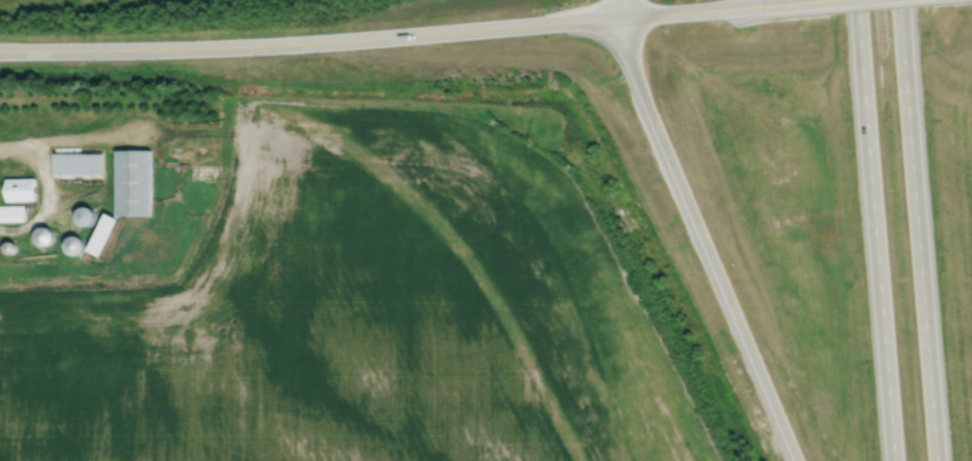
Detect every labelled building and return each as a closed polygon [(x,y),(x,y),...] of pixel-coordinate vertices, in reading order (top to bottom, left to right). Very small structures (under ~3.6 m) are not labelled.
[(54,150),(54,176),(103,176),(103,150),(54,150)] [(116,151),(117,216),(151,216),(151,150),(116,151)] [(6,179),(6,201),(35,200),(34,178),(6,179)] [(24,221),(24,205),(0,206),(0,222),(24,221)] [(82,207),(80,208),(79,209),(77,210),(77,212),(76,214),(76,216),(76,218),(77,220),(78,222),(79,223),(81,224),(83,225),(85,225),(87,225),(89,225),(90,224),(92,223),(94,222),(95,220),(95,218),(96,216),(95,214),(95,212),(94,210),(93,209),(91,208),(90,207),(88,206),(86,206),(84,206),(82,207)] [(106,215),(91,248),(104,254),(120,221),(106,215)] [(41,227),(39,228),(38,229),(37,230),(36,232),(35,234),(35,236),(35,238),(36,239),(37,241),(38,243),(39,244),(41,244),(43,245),(45,245),(47,245),(49,244),(50,243),(52,242),(53,240),(53,238),(54,236),(54,235),(53,233),(53,231),(52,229),(50,228),(49,227),(47,226),(45,226),(43,226),(41,227)] [(71,236),(69,236),(68,238),(67,239),(66,241),(65,243),(65,245),(66,247),(66,249),(67,251),(69,252),(70,253),(72,254),(74,254),(76,254),(78,254),(80,253),(81,252),(83,251),(84,249),(85,247),(85,245),(85,243),(84,241),(83,239),(82,238),(81,237),(79,236),(77,235),(75,235),(73,235),(71,236)] [(7,240),(6,240),(5,241),(4,242),(3,243),(3,245),(2,246),(2,247),(3,249),(3,250),(4,251),(5,252),(7,253),(8,253),(9,253),(11,253),(12,253),(13,252),(15,251),(15,250),(16,249),(16,247),(16,246),(16,244),(16,243),(15,242),(14,241),(13,240),(11,240),(10,239),(9,239),(7,240)]
